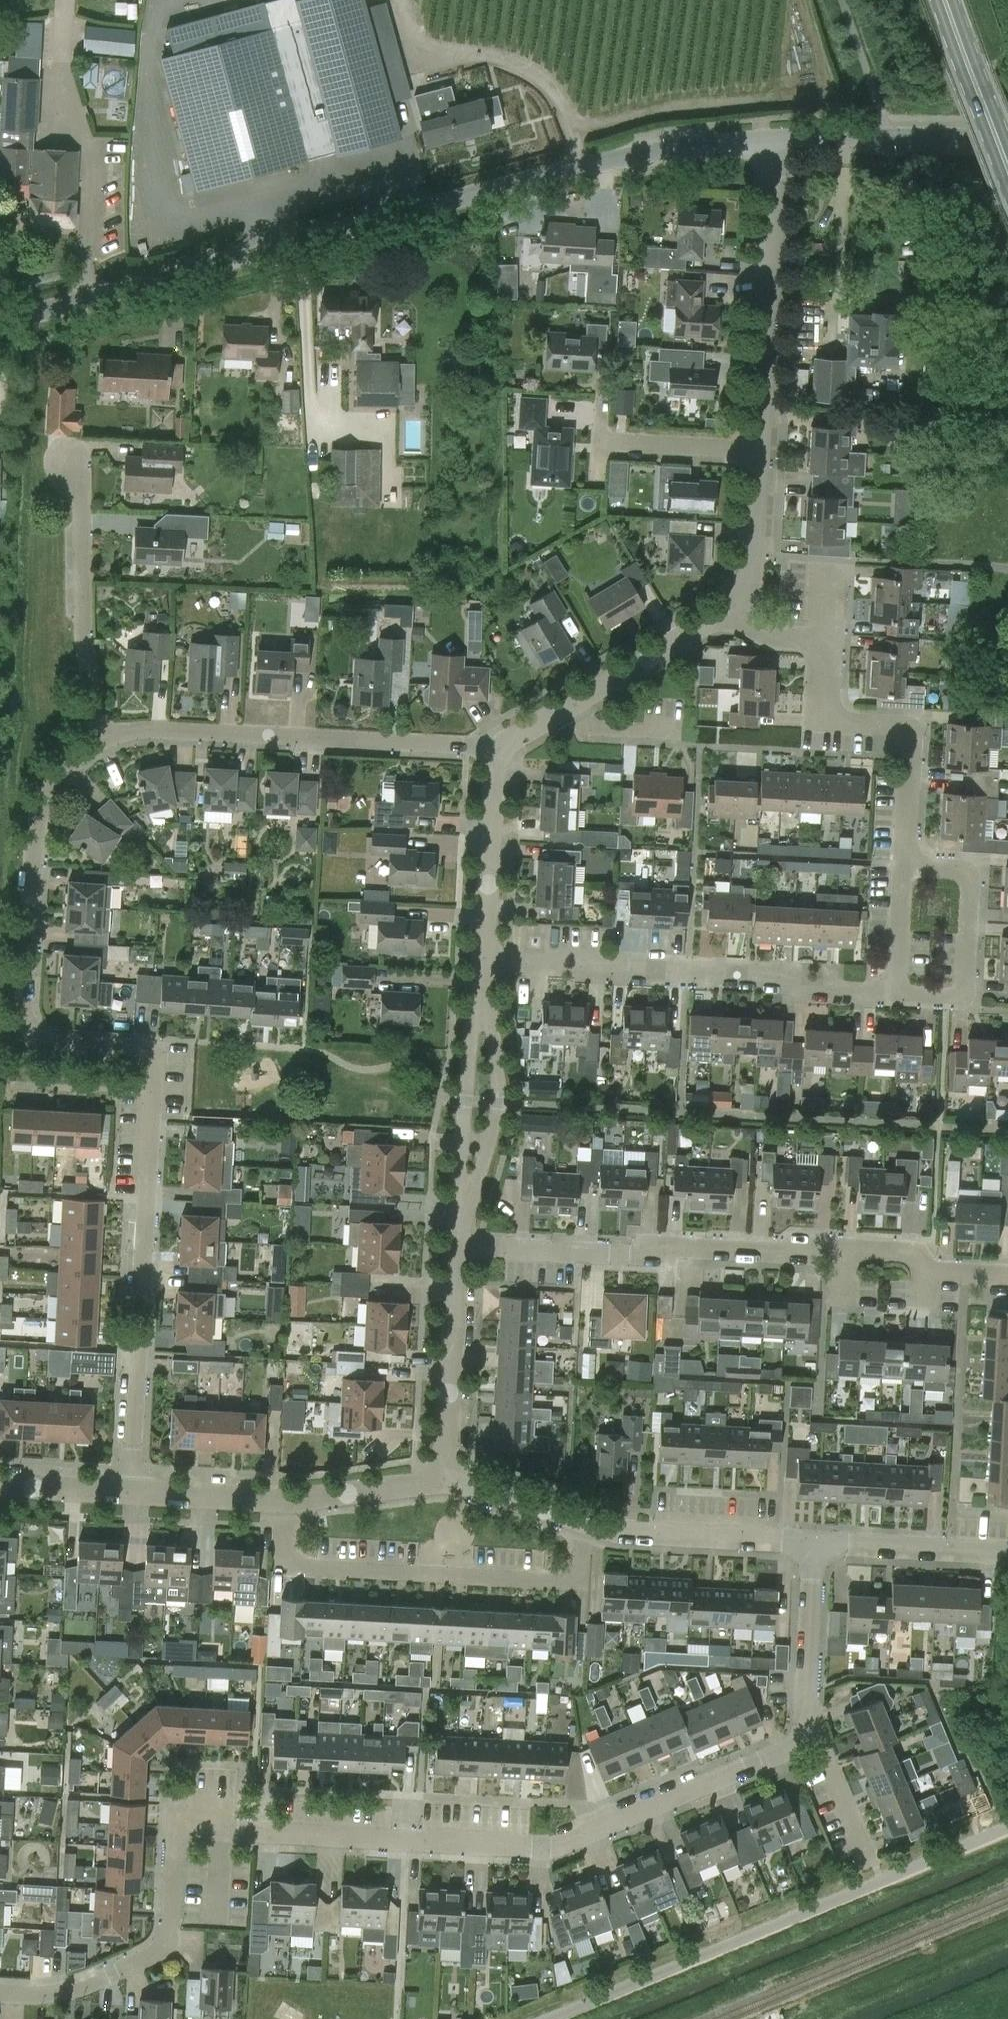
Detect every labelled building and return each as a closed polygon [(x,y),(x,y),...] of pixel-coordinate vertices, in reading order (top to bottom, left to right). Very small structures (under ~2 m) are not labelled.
[(264,1),(166,27),(173,55),(159,59),(195,189),(306,158),(337,149),(338,153),(397,136),(361,0),(297,0),(295,1),(295,0),(268,0),(264,1)] [(133,28),(84,25),(82,51),(130,54),(133,28)] [(0,64),(0,75),(1,75),(0,101),(0,129),(36,131),(39,78),(38,78),(39,57),(8,56),(8,60),(0,60),(0,64)] [(92,74),(98,71),(98,63),(84,62),(84,66),(83,73),(92,74)] [(422,122),(419,122),(426,146),(490,128),(487,116),(501,112),(496,94),(455,105),(454,99),(433,105),(430,91),(414,96),(422,122)] [(0,146),(0,155),(0,181),(12,182),(11,198),(29,199),(28,222),(71,224),(75,150),(32,147),(32,157),(26,157),(27,147),(0,146)] [(641,196),(630,195),(629,205),(640,206),(641,196)] [(684,269),(684,258),(699,259),(701,239),(716,240),(717,233),(721,234),(721,220),(718,219),(718,212),(677,210),(676,238),(678,238),(677,248),(644,246),(643,266),(684,269)] [(539,261),(588,264),(587,274),(610,276),(612,240),(592,239),(592,229),(541,226),(539,261)] [(496,270),(497,298),(517,298),(516,269),(496,270)] [(664,306),(664,321),(664,322),(664,326),(665,329),(667,331),(669,332),(672,333),(672,335),(715,337),(716,307),(699,307),(700,283),(665,281),(664,306)] [(374,321),(374,290),(358,290),(358,298),(323,297),(323,321),(355,321),(355,348),(371,348),(371,321),(374,321)] [(901,308),(868,306),(868,310),(848,309),(845,360),(814,358),(812,400),(843,401),(845,369),(855,369),(855,361),(859,361),(894,363),(895,339),(899,339),(901,308)] [(591,371),(592,353),(604,354),(606,324),(585,323),(585,338),(547,335),(544,368),(591,371)] [(276,378),(277,352),(265,351),(266,326),(223,324),(221,357),(255,358),(254,377),(276,378)] [(168,398),(170,354),(136,352),(136,360),(98,358),(96,388),(119,389),(119,388),(138,389),(138,397),(168,398)] [(360,404),(418,403),(417,359),(384,359),(384,352),(359,353),(360,404)] [(711,398),(712,371),(688,369),(689,363),(668,362),(666,395),(711,398)] [(48,406),(47,406),(46,433),(72,434),(72,430),(79,430),(80,410),(73,410),(73,407),(69,407),(70,388),(49,387),(48,406)] [(299,388),(282,389),(283,412),(299,412),(299,388)] [(633,390),(614,388),(613,412),(632,413),(633,390)] [(851,408),(864,409),(871,409),(872,389),(853,388),(851,408)] [(908,393),(899,393),(899,411),(908,411),(908,393)] [(570,430),(544,428),(545,398),(519,396),(516,428),(534,429),(530,483),(567,486),(570,430)] [(961,420),(952,405),(942,411),(952,426),(961,420)] [(812,424),(811,448),(850,449),(850,436),(853,436),(854,416),(824,415),(824,425),(812,424)] [(719,418),(705,417),(704,427),(718,428),(719,418)] [(873,425),(874,417),(864,417),(863,425),(873,425)] [(900,431),(904,435),(912,436),(913,424),(901,423),(900,431)] [(179,471),(180,446),(143,444),(142,458),(125,457),(124,489),(168,491),(169,471),(179,471)] [(330,506),(344,507),(379,507),(379,449),(330,448),(330,461),(318,461),(318,472),(327,472),(326,477),(330,477),(330,483),(329,483),(330,506)] [(822,484),(854,485),(854,473),(864,473),(865,451),(849,451),(850,449),(811,448),(810,471),(822,472),(822,484)] [(609,473),(625,474),(626,462),(610,461),(609,473)] [(689,467),(660,465),(659,478),(668,479),(666,510),(712,512),(714,482),(688,480),(689,467)] [(853,506),(854,485),(822,484),(821,496),(809,496),(808,519),(847,521),(848,506),(853,506)] [(135,528),(134,560),(179,563),(181,537),(206,538),(208,515),(172,513),(171,529),(135,528)] [(669,519),(668,535),(665,572),(700,574),(701,554),(709,555),(711,537),(694,536),(695,521),(669,519)] [(847,521),(808,519),(807,542),(820,543),(819,555),(848,556),(849,537),(847,537),(847,521)] [(284,522),(269,521),(268,537),(283,538),(284,522)] [(897,526),(885,526),(885,534),(897,534),(897,526)] [(560,566),(554,556),(543,562),(549,573),(560,566)] [(642,606),(633,591),(647,582),(634,561),(619,570),(625,578),(588,600),(605,629),(642,606)] [(873,577),(873,599),(910,600),(911,586),(920,587),(921,568),(889,567),(888,578),(873,577)] [(970,572),(959,570),(959,581),(950,580),(949,601),(969,602),(970,572)] [(570,650),(552,620),(566,611),(552,589),(527,604),(537,620),(522,629),(544,666),(570,650)] [(229,590),(227,607),(245,608),(247,592),(229,590)] [(305,596),(304,613),(316,614),(317,597),(305,596)] [(872,621),(892,621),(892,635),(915,635),(916,622),(909,622),(910,600),(873,599),(872,621)] [(386,613),(402,614),(402,624),(413,624),(414,603),(386,602),(386,613)] [(948,637),(966,639),(969,605),(951,603),(948,637)] [(467,621),(481,621),(481,610),(467,610),(467,621)] [(166,615),(157,615),(157,627),(166,627),(166,615)] [(413,628),(412,642),(420,642),(421,628),(413,628)] [(123,681),(125,684),(125,688),(155,690),(157,657),(169,658),(170,633),(143,631),(142,649),(127,648),(126,670),(123,672),(123,681)] [(235,674),(237,636),(211,634),(211,644),(191,643),(188,688),(220,689),(221,673),(235,674)] [(384,704),(386,669),(402,670),(403,638),(378,637),(377,660),(356,659),(353,702),(384,704)] [(869,673),(907,675),(908,660),(916,660),(916,641),(884,639),(884,651),(870,651),(869,673)] [(257,650),(254,692),(268,692),(268,696),(285,697),(285,693),(289,693),(290,668),(306,669),(308,641),(291,640),(290,652),(257,650)] [(760,655),(728,653),(726,677),(739,677),(738,690),(778,693),(778,683),(771,683),(772,669),(759,668),(760,655)] [(463,656),(431,654),(429,685),(423,690),(423,698),(433,711),(442,711),(448,706),(460,706),(460,698),(486,700),(488,668),(462,667),(463,656)] [(907,675),(869,673),(868,695),(884,696),(883,697),(887,697),(887,706),(923,708),(924,685),(907,684),(907,675)] [(777,702),(778,693),(738,690),(737,710),(728,709),(728,722),(757,724),(757,714),(769,715),(770,702),(777,702)] [(949,724),(948,746),(990,749),(991,748),(999,748),(1002,714),(968,711),(968,725),(949,724)] [(972,783),(997,784),(998,769),(989,769),(990,749),(948,746),(947,769),(972,770),(972,783)] [(578,762),(558,761),(558,768),(578,769),(578,762)] [(603,778),(620,779),(621,764),(604,763),(603,778)] [(191,804),(193,774),(167,772),(166,766),(138,771),(145,809),(173,804),(173,803),(191,804)] [(252,809),(253,779),(233,778),(234,770),(205,768),(203,807),(232,809),(232,808),(252,809)] [(313,812),(315,783),(294,782),(295,773),(266,772),(264,810),(293,812),(293,811),(313,812)] [(761,789),(760,808),(781,809),(783,773),(762,772),(761,789)] [(539,806),(577,808),(578,786),(587,787),(587,775),(556,773),(555,785),(540,784),(539,806)] [(803,774),(783,773),(781,809),(801,811),(803,774)] [(824,775),(803,774),(801,811),(822,812),(824,775)] [(844,777),(824,775),(822,812),(842,813),(844,777)] [(636,815),(654,816),(656,777),(632,776),(631,788),(620,787),(618,824),(635,825),(636,815)] [(656,777),(654,816),(673,817),(673,827),(691,828),(693,791),(681,791),(681,778),(656,777)] [(864,778),(844,777),(842,813),(862,814),(864,778)] [(715,787),(707,787),(705,823),(719,824),(719,815),(734,816),(736,781),(715,779),(715,787)] [(736,781),(734,816),(747,817),(747,826),(759,826),(760,808),(761,789),(756,789),(757,782),(736,781)] [(436,784),(394,782),(393,801),(374,800),(373,824),(414,826),(415,814),(435,815),(435,812),(439,808),(439,800),(436,796),(436,784)] [(996,797),(997,784),(972,783),(971,797),(945,795),(944,817),(986,820),(987,798),(996,797)] [(335,794),(326,794),(326,807),(335,807),(335,794)] [(85,814),(77,825),(74,824),(71,824),(69,827),(68,830),(68,833),(70,836),(69,838),(101,859),(117,835),(116,835),(129,823),(109,801),(90,818),(85,814)] [(580,830),(576,829),(577,808),(539,806),(538,828),(553,829),(552,840),(580,842),(580,830)] [(944,817),(942,839),(968,841),(968,852),(993,853),(993,852),(1007,853),(1007,840),(985,838),(986,820),(944,817)] [(314,829),(313,829),(297,828),(295,848),(313,849),(314,829)] [(406,834),(372,832),(371,856),(389,857),(387,883),(408,884),(411,887),(417,887),(420,885),(431,885),(432,853),(404,852),(406,834)] [(617,846),(617,834),(609,834),(609,846),(617,846)] [(838,836),(838,847),(839,847),(850,848),(850,836),(838,836)] [(769,843),(757,843),(756,853),(778,854),(779,844),(769,844),(769,843)] [(785,845),(779,844),(778,854),(799,855),(799,845),(785,844),(785,845)] [(809,846),(799,845),(799,855),(819,856),(820,847),(809,846)] [(826,847),(820,847),(819,856),(839,857),(839,847),(838,847),(826,847)] [(849,858),(850,848),(839,847),(839,857),(849,858)] [(615,861),(616,849),(604,848),(603,856),(607,861),(615,861)] [(629,856),(629,849),(618,848),(617,859),(624,860),(629,856)] [(579,862),(579,850),(552,849),(551,861),(536,860),(535,882),(573,885),(574,862),(579,862)] [(187,858),(164,857),(164,858),(176,871),(187,872),(187,858)] [(727,871),(727,859),(716,859),(715,870),(727,871)] [(767,860),(756,859),(755,869),(767,870),(767,860)] [(784,871),(785,871),(796,871),(797,871),(797,861),(785,860),(784,871)] [(245,883),(247,863),(225,861),(223,881),(245,883)] [(808,862),(797,861),(797,871),(798,872),(808,872),(808,862)] [(839,864),(825,863),(825,873),(838,874),(839,864)] [(849,864),(839,864),(838,874),(848,874),(849,864)] [(68,881),(66,905),(109,908),(111,885),(124,886),(125,872),(84,869),(83,882),(68,881)] [(626,925),(648,926),(650,888),(635,887),(635,883),(634,882),(616,881),(615,909),(627,910),(626,925)] [(573,885),(535,882),(534,905),(545,905),(545,916),(576,918),(576,906),(571,905),(573,885)] [(672,890),(650,888),(648,926),(670,927),(671,912),(683,913),(684,885),(672,884),(672,890)] [(715,889),(701,888),(699,919),(706,920),(705,926),(727,927),(729,896),(715,895),(715,889)] [(362,889),(362,899),(387,901),(388,891),(362,889)] [(743,897),(729,896),(727,927),(747,929),(747,921),(753,922),(754,908),(755,890),(743,890),(743,897)] [(362,899),(359,899),(359,923),(377,924),(375,950),(392,951),(394,954),(400,955),(403,952),(419,953),(421,921),(393,919),(394,901),(387,901),(362,899)] [(80,930),(79,943),(107,944),(109,908),(66,905),(64,930),(80,930)] [(774,909),(754,908),(753,922),(751,942),(772,943),(774,909)] [(795,910),(774,909),(772,943),(793,944),(795,910)] [(612,911),(604,910),(603,924),(611,925),(612,911)] [(815,912),(795,910),(793,944),(813,946),(815,912)] [(836,913),(815,912),(813,946),(834,947),(836,913)] [(301,913),(300,921),(310,921),(311,913),(301,913)] [(856,914),(836,913),(834,947),(854,948),(856,914)] [(211,934),(211,923),(200,922),(199,933),(211,934)] [(211,923),(211,934),(223,935),(224,924),(211,923)] [(256,936),(257,925),(246,925),(245,936),(256,936)] [(257,925),(256,936),(269,937),(270,926),(257,925)] [(279,941),(308,943),(308,929),(307,929),(280,927),(279,941)] [(1000,941),(998,960),(1007,961),(1007,941),(1000,941)] [(61,978),(96,980),(97,967),(105,968),(106,959),(127,961),(128,946),(107,944),(79,943),(78,955),(63,954),(61,978)] [(998,960),(997,980),(1007,981),(1007,961),(998,960)] [(341,986),(373,989),(375,966),(342,964),(341,986)] [(184,976),(182,1011),(204,1012),(207,978),(208,965),(198,965),(197,977),(184,976)] [(204,1012),(227,1014),(230,980),(219,979),(220,966),(208,965),(207,978),(204,1012)] [(318,984),(326,984),(331,979),(331,971),(318,971),(318,984)] [(147,1002),(149,975),(136,974),(134,1001),(147,1002)] [(159,1009),(182,1011),(184,976),(161,974),(161,976),(149,975),(147,1002),(159,1003),(159,1009)] [(265,988),(252,987),(250,1016),(250,1021),(273,1023),(276,988),(276,976),(266,975),(265,988)] [(276,988),(273,1023),(296,1025),(296,1023),(299,991),(300,978),(276,976),(276,988)] [(96,980),(61,978),(59,1002),(82,1004),(84,1006),(90,1007),(92,1004),(94,1005),(96,980)] [(230,980),(227,1014),(250,1016),(250,1021),(253,981),(230,980)] [(299,991),(296,1023),(302,1024),(304,991),(299,991)] [(415,1023),(417,994),(381,992),(379,1021),(415,1023)] [(327,995),(315,994),(314,1016),(326,1017),(327,995)] [(550,1043),(562,1044),(565,1003),(542,1001),(540,1030),(528,1029),(527,1058),(540,1059),(540,1053),(550,1054),(550,1043)] [(565,1003),(562,1044),(575,1045),(575,1055),(583,1056),(583,1061),(596,1062),(597,1033),(590,1032),(587,1026),(586,1026),(587,1004),(565,1003)] [(625,1047),(643,1048),(646,1007),(623,1006),(622,1027),(618,1034),(610,1034),(608,1063),(625,1064),(625,1047)] [(646,1007),(643,1048),(656,1049),(655,1061),(664,1061),(664,1066),(677,1066),(679,1037),(671,1037),(668,1031),(667,1031),(668,1009),(646,1007)] [(709,1050),(712,1010),(701,1009),(701,1016),(687,1016),(685,1049),(687,1049),(687,1060),(709,1061),(709,1050)] [(722,1010),(712,1010),(709,1050),(722,1051),(722,1063),(731,1063),(732,1051),(734,1018),(722,1017),(722,1010)] [(734,1018),(732,1051),(755,1053),(758,1012),(748,1012),(748,1019),(734,1018)] [(788,1071),(790,1041),(777,1040),(778,1020),(767,1020),(767,1013),(758,1012),(755,1053),(756,1053),(755,1065),(776,1066),(776,1070),(778,1070),(777,1098),(787,1098),(788,1071)] [(790,1041),(788,1071),(791,1071),(790,1082),(803,1083),(803,1070),(813,1070),(813,1062),(824,1063),(826,1025),(816,1025),(816,1030),(802,1029),(802,1042),(790,1041)] [(826,1025),(824,1063),(847,1064),(846,1074),(859,1075),(861,1045),(848,1045),(849,1032),(835,1031),(835,1026),(826,1025)] [(894,1067),(896,1029),(887,1028),(886,1034),(873,1033),(873,1045),(861,1045),(859,1075),(872,1075),(872,1066),(894,1067)] [(905,1029),(896,1029),(894,1067),(893,1081),(917,1082),(930,1083),(932,1050),(917,1049),(918,1035),(905,1035),(905,1029)] [(989,1033),(981,1033),(980,1040),(968,1039),(967,1052),(955,1051),(953,1092),(965,1093),(965,1084),(988,1086),(990,1040),(989,1040),(989,1033)] [(988,1086),(989,1086),(989,1072),(1007,1073),(1007,1035),(1003,1035),(1002,1041),(990,1040),(989,1072),(988,1086)] [(539,1096),(539,1080),(528,1080),(528,1081),(528,1095),(539,1096)] [(754,1083),(752,1083),(740,1083),(740,1092),(753,1093),(754,1083)] [(707,1108),(730,1110),(731,1092),(708,1091),(708,1094),(707,1108)] [(707,1108),(708,1094),(684,1092),(683,1107),(707,1108)] [(766,1107),(767,1095),(754,1094),(753,1106),(766,1107)] [(892,1103),(884,1102),(880,1106),(879,1114),(891,1115),(892,1103)] [(932,1104),(918,1102),(917,1112),(931,1113),(932,1104)] [(32,1142),(34,1109),(11,1108),(10,1141),(32,1142)] [(32,1142),(53,1143),(55,1110),(34,1109),(32,1142)] [(996,1109),(996,1118),(1007,1119),(1007,1109),(996,1109)] [(55,1110),(53,1143),(75,1144),(77,1111),(55,1110)] [(97,1145),(98,1131),(99,1113),(77,1111),(75,1144),(97,1145)] [(108,1113),(99,1113),(98,1131),(107,1131),(108,1113)] [(528,1117),(528,1129),(556,1130),(556,1118),(528,1117)] [(666,1137),(666,1123),(649,1122),(649,1136),(666,1137)] [(184,1162),(231,1164),(232,1141),(228,1141),(229,1126),(201,1124),(201,1138),(185,1138),(184,1162)] [(753,1139),(753,1129),(744,1128),(744,1134),(747,1138),(753,1139)] [(293,1130),(281,1129),(280,1141),(292,1142),(293,1130)] [(362,1167),(401,1169),(403,1145),(387,1145),(388,1132),(353,1130),(352,1144),(363,1145),(362,1167)] [(591,1137),(591,1148),(601,1148),(601,1137),(591,1137)] [(576,1153),(576,1159),(589,1159),(589,1148),(584,1147),(584,1153),(576,1153)] [(589,1159),(588,1173),(599,1173),(599,1182),(598,1205),(620,1206),(621,1185),(622,1166),(600,1165),(601,1148),(591,1148),(590,1148),(589,1159)] [(621,1185),(620,1206),(642,1207),(643,1184),(644,1176),(655,1176),(656,1152),(644,1151),(643,1167),(622,1166),(621,1185)] [(792,1208),(794,1165),(773,1164),(774,1152),(761,1151),(759,1180),(766,1181),(768,1185),(771,1186),(770,1206),(792,1208)] [(796,1165),(794,1165),(792,1208),(814,1209),(815,1188),(818,1188),(821,1184),(828,1184),(829,1154),(796,1152),(796,1165)] [(684,1194),(683,1210),(705,1211),(708,1168),(687,1167),(687,1155),(674,1154),(672,1193),(684,1194)] [(530,1212),(552,1213),(554,1173),(542,1173),(542,1163),(540,1160),(534,1160),(534,1156),(521,1156),(520,1188),(531,1189),(530,1212)] [(856,1211),(879,1212),(881,1170),(860,1169),(860,1156),(848,1156),(846,1185),(852,1186),(854,1190),(858,1190),(856,1211)] [(728,1170),(708,1168),(705,1211),(727,1212),(728,1191),(732,1191),(734,1187),(741,1187),(742,1158),(729,1157),(728,1170)] [(554,1173),(552,1213),(574,1215),(576,1192),(576,1184),(588,1184),(588,1181),(588,1175),(588,1173),(589,1159),(576,1159),(575,1175),(554,1173)] [(881,1170),(879,1212),(901,1214),(902,1193),(905,1193),(907,1189),(914,1189),(916,1160),(903,1159),(902,1171),(881,1170)] [(979,1189),(959,1188),(960,1159),(948,1159),(946,1196),(956,1196),(954,1235),(976,1237),(979,1189)] [(230,1187),(231,1164),(184,1162),(183,1186),(198,1187),(197,1201),(225,1202),(226,1187),(230,1187)] [(309,1166),(296,1165),(294,1200),(308,1201),(309,1166)] [(400,1192),(401,1169),(362,1167),(360,1187),(350,1186),(349,1200),(384,1202),(384,1191),(400,1192)] [(1003,1173),(1002,1190),(979,1189),(976,1237),(975,1241),(983,1241),(983,1237),(999,1238),(999,1224),(1007,1225),(1007,1173),(1003,1173)] [(73,1174),(73,1182),(72,1193),(85,1194),(86,1183),(85,1182),(85,1174),(73,1174)] [(931,1184),(932,1174),(924,1174),(923,1184),(931,1184)] [(29,1190),(30,1179),(18,1179),(18,1190),(29,1190)] [(30,1179),(29,1190),(42,1191),(43,1180),(30,1179)] [(72,1193),(73,1182),(62,1181),(61,1192),(72,1193)] [(291,1204),(292,1184),(277,1183),(276,1203),(291,1204)] [(61,1223),(101,1225),(102,1200),(62,1198),(61,1223)] [(181,1214),(180,1238),(215,1240),(216,1217),(224,1217),(225,1202),(197,1201),(197,1215),(181,1214)] [(5,1220),(16,1220),(17,1208),(5,1207),(5,1220)] [(383,1210),(349,1208),(347,1244),(357,1245),(397,1247),(398,1224),(383,1223),(383,1210)] [(16,1220),(5,1220),(4,1232),(16,1233),(16,1220)] [(29,1221),(17,1220),(17,1231),(28,1232),(29,1221)] [(59,1247),(99,1249),(101,1225),(61,1223),(59,1247)] [(193,1277),(221,1279),(222,1263),(224,1264),(225,1241),(215,1240),(180,1238),(179,1263),(194,1263),(193,1277)] [(397,1247),(357,1245),(356,1269),(396,1271),(397,1247)] [(58,1271),(98,1273),(99,1249),(59,1247),(58,1271)] [(283,1279),(284,1265),(276,1265),(270,1270),(269,1278),(283,1279)] [(58,1271),(57,1295),(97,1297),(98,1273),(58,1271)] [(339,1283),(368,1285),(369,1272),(333,1271),(332,1283),(339,1283)] [(176,1315),(211,1316),(224,1317),(225,1294),(220,1294),(221,1279),(193,1277),(192,1291),(177,1290),(176,1315)] [(368,1296),(368,1285),(339,1283),(332,1283),(332,1295),(368,1296)] [(286,1284),(274,1284),(273,1298),(285,1298),(286,1284)] [(302,1313),(303,1289),(289,1288),(288,1313),(302,1313)] [(602,1293),(601,1315),(589,1315),(587,1346),(611,1348),(611,1336),(643,1338),(645,1295),(602,1293)] [(696,1331),(718,1333),(720,1293),(711,1293),(711,1298),(697,1297),(697,1308),(685,1307),(682,1344),(695,1345),(696,1337),(696,1331)] [(720,1293),(718,1333),(719,1333),(719,1337),(739,1339),(739,1334),(741,1300),(728,1299),(729,1294),(720,1293)] [(97,1297),(57,1295),(55,1318),(96,1321),(97,1297)] [(672,1295),(657,1295),(656,1317),(671,1317),(672,1295)] [(741,1300),(739,1334),(761,1335),(763,1296),(754,1295),(754,1301),(741,1300)] [(784,1302),(772,1301),(772,1296),(763,1296),(761,1335),(783,1336),(784,1302)] [(499,1323),(554,1326),(555,1313),(535,1312),(536,1299),(501,1297),(499,1323)] [(784,1297),(784,1302),(783,1336),(803,1337),(803,1342),(817,1343),(818,1318),(806,1317),(806,1303),(793,1303),(793,1297),(784,1297)] [(365,1325),(405,1327),(406,1303),(366,1301),(365,1325)] [(11,1316),(11,1304),(1,1303),(0,1315),(11,1316)] [(997,1310),(997,1317),(989,1317),(988,1337),(1007,1338),(1007,1310),(997,1310)] [(563,1311),(563,1323),(571,1324),(571,1312),(563,1311)] [(0,1315),(0,1327),(10,1327),(11,1316),(0,1315)] [(211,1316),(176,1315),(175,1339),(190,1340),(189,1354),(223,1356),(224,1340),(210,1339),(211,1316)] [(94,1345),(96,1321),(55,1318),(54,1343),(94,1345)] [(498,1348),(533,1350),(534,1334),(554,1336),(554,1326),(499,1323),(498,1348)] [(559,1324),(559,1337),(570,1338),(571,1325),(559,1324)] [(403,1350),(405,1327),(365,1325),(364,1348),(403,1350)] [(836,1373),(858,1374),(860,1335),(851,1335),(851,1340),(838,1339),(837,1353),(824,1353),(823,1377),(836,1379),(836,1373)] [(860,1335),(858,1374),(879,1376),(881,1342),(869,1341),(869,1336),(860,1335)] [(881,1342),(879,1376),(901,1377),(903,1338),(895,1337),(894,1342),(881,1342)] [(988,1337),(987,1357),(1007,1358),(1007,1338),(988,1337)] [(912,1338),(903,1338),(901,1377),(901,1382),(910,1383),(911,1383),(911,1382),(912,1382),(913,1381),(913,1380),(913,1377),(923,1378),(925,1344),(912,1344),(912,1338)] [(925,1344),(923,1378),(923,1389),(944,1390),(944,1385),(952,1386),(954,1366),(946,1366),(947,1340),(938,1340),(937,1345),(925,1344)] [(680,1345),(664,1344),(663,1353),(654,1353),(653,1374),(678,1375),(680,1345)] [(738,1368),(737,1376),(746,1376),(746,1377),(759,1377),(759,1369),(749,1368),(745,1354),(748,1350),(742,1345),(739,1345),(738,1368)] [(47,1360),(48,1348),(36,1347),(35,1359),(47,1360)] [(48,1348),(47,1360),(70,1361),(70,1350),(48,1348)] [(498,1348),(497,1373),(552,1376),(552,1361),(532,1360),(533,1350),(498,1348)] [(70,1350),(70,1361),(95,1363),(96,1351),(70,1350)] [(336,1362),(363,1364),(364,1351),(337,1350),(336,1362)] [(987,1357),(986,1377),(1007,1379),(1007,1358),(987,1357)] [(196,1372),(197,1360),(197,1359),(172,1358),(171,1370),(196,1372)] [(649,1380),(651,1362),(628,1359),(626,1378),(649,1380)] [(220,1361),(220,1360),(208,1360),(208,1371),(219,1371),(220,1361)] [(604,1376),(620,1377),(621,1365),(617,1360),(609,1360),(605,1364),(604,1376)] [(220,1361),(219,1371),(231,1372),(232,1362),(220,1361)] [(302,1363),(287,1361),(285,1370),(300,1373),(302,1363)] [(335,1372),(335,1362),(326,1362),(326,1372),(335,1372)] [(363,1364),(336,1362),(335,1362),(335,1374),(363,1376),(363,1364)] [(737,1376),(738,1368),(724,1367),(724,1375),(737,1376)] [(771,1369),(759,1369),(759,1377),(780,1378),(781,1367),(776,1367),(771,1369)] [(497,1373),(495,1398),(530,1400),(531,1382),(551,1383),(552,1376),(497,1373)] [(551,1383),(561,1384),(562,1376),(552,1376),(551,1383)] [(986,1377),(985,1398),(1007,1399),(1007,1379),(986,1377)] [(340,1402),(380,1404),(382,1381),(342,1379),(340,1402)] [(683,1388),(684,1379),(671,1379),(671,1387),(683,1388)] [(696,1380),(684,1379),(683,1388),(696,1389),(696,1380)] [(714,1390),(727,1390),(727,1382),(714,1381),(714,1390)] [(727,1382),(727,1390),(739,1391),(739,1382),(727,1382)] [(758,1383),(758,1392),(770,1393),(770,1384),(758,1383)] [(812,1406),(812,1384),(791,1383),(791,1406),(812,1406)] [(269,1384),(268,1409),(281,1409),(281,1399),(282,1384),(269,1384)] [(652,1388),(628,1387),(627,1396),(652,1397),(652,1388)] [(43,1438),(45,1401),(34,1400),(35,1388),(22,1388),(22,1400),(20,1437),(43,1438)] [(68,1402),(66,1439),(89,1440),(91,1403),(80,1403),(80,1389),(69,1388),(68,1402)] [(169,1445),(192,1446),(195,1396),(195,1394),(184,1394),(184,1409),(171,1408),(169,1445)] [(195,1396),(192,1446),(215,1447),(217,1410),(204,1410),(205,1397),(195,1396)] [(20,1437),(22,1400),(0,1398),(0,1436),(20,1437)] [(495,1398),(494,1423),(534,1425),(534,1420),(549,1421),(550,1409),(530,1408),(530,1400),(495,1398)] [(985,1398),(985,1399),(995,1399),(994,1418),(1007,1419),(1007,1399),(985,1398)] [(281,1409),(303,1410),(304,1400),(281,1399),(281,1409)] [(864,1418),(877,1419),(877,1411),(878,1401),(865,1400),(864,1418)] [(908,1412),(899,1412),(899,1420),(920,1422),(921,1413),(922,1401),(909,1400),(908,1412)] [(45,1401),(43,1438),(66,1439),(68,1402),(45,1401)] [(379,1428),(380,1404),(340,1402),(339,1423),(329,1423),(328,1436),(363,1438),(363,1427),(379,1428)] [(217,1410),(215,1447),(238,1448),(240,1412),(217,1410)] [(561,1411),(551,1411),(550,1419),(560,1420),(561,1411)] [(657,1462),(679,1463),(681,1425),(670,1424),(671,1412),(660,1411),(657,1462)] [(899,1412),(877,1411),(877,1419),(899,1420),(899,1412)] [(263,1413),(240,1412),(238,1448),(261,1450),(263,1413)] [(921,1413),(920,1422),(933,1422),(933,1414),(921,1413)] [(624,1479),(625,1448),(640,1449),(642,1415),(621,1414),(620,1435),(597,1434),(595,1477),(624,1479)] [(994,1418),(993,1439),(1007,1440),(1007,1419),(994,1418)] [(780,1420),(758,1419),(758,1429),(746,1428),(744,1466),(766,1467),(767,1450),(779,1450),(780,1420)] [(821,1431),(821,1422),(809,1422),(808,1430),(821,1431)] [(834,1423),(821,1422),(821,1431),(833,1431),(834,1423)] [(534,1425),(494,1423),(492,1449),(547,1452),(548,1436),(533,1435),(534,1425)] [(865,1425),(852,1424),(852,1433),(864,1434),(865,1425)] [(681,1425),(679,1463),(701,1464),(703,1426),(681,1425)] [(865,1425),(864,1434),(877,1435),(877,1425),(865,1425)] [(703,1426),(701,1464),(723,1465),(725,1427),(703,1426)] [(895,1435),(907,1436),(908,1427),(895,1426),(895,1435)] [(725,1427),(723,1465),(744,1466),(746,1428),(725,1427)] [(908,1427),(907,1436),(920,1436),(920,1428),(908,1427)] [(933,1438),(938,1444),(946,1445),(947,1431),(933,1430),(933,1438)] [(993,1439),(992,1459),(1007,1460),(1007,1440),(993,1439)] [(808,1448),(786,1447),(784,1477),(796,1478),(795,1498),(817,1499),(819,1461),(808,1460),(808,1448)] [(851,1454),(841,1453),(841,1462),(838,1501),(860,1502),(862,1463),(851,1463),(851,1454)] [(895,1454),(885,1454),(884,1465),(882,1503),(904,1504),(906,1466),(895,1465),(895,1454)] [(992,1459),(991,1479),(1007,1480),(1007,1460),(992,1459)] [(838,1501),(841,1462),(819,1461),(817,1499),(838,1501)] [(862,1463),(860,1502),(882,1503),(884,1465),(862,1463)] [(906,1466),(904,1504),(926,1505),(926,1490),(939,1490),(940,1464),(927,1463),(927,1467),(906,1466)] [(991,1479),(990,1500),(996,1500),(996,1506),(1007,1507),(1007,1480),(991,1479)] [(0,1536),(0,1574),(2,1575),(3,1561),(15,1559),(16,1537),(0,1536)] [(99,1542),(77,1541),(76,1569),(64,1568),(62,1594),(62,1608),(75,1608),(75,1595),(76,1581),(97,1582),(99,1542)] [(130,1608),(130,1607),(131,1598),(132,1572),(120,1571),(122,1543),(99,1542),(97,1582),(111,1583),(111,1596),(117,1596),(117,1607),(130,1608)] [(131,1598),(130,1607),(144,1608),(144,1599),(152,1599),(156,1602),(164,1602),(167,1545),(145,1544),(144,1573),(132,1572),(131,1598)] [(189,1547),(167,1545),(164,1602),(166,1602),(166,1600),(185,1600),(185,1601),(198,1602),(200,1576),(188,1575),(189,1547)] [(212,1576),(200,1576),(198,1602),(211,1602),(212,1588),(233,1589),(235,1549),(213,1548),(212,1576)] [(257,1550),(235,1549),(233,1589),(232,1603),(266,1605),(268,1580),(256,1579),(257,1550)] [(601,1619),(623,1620),(625,1573),(602,1572),(600,1612),(601,1612),(601,1619)] [(625,1573),(623,1620),(623,1613),(644,1614),(647,1577),(625,1576),(625,1573)] [(2,1575),(0,1574),(0,1612),(12,1613),(14,1575),(2,1575)] [(647,1577),(644,1614),(666,1615),(668,1578),(647,1577)] [(690,1579),(668,1578),(666,1615),(688,1617),(689,1587),(690,1579)] [(890,1617),(912,1618),(913,1585),(903,1584),(903,1579),(891,1578),(890,1592),(891,1592),(890,1617)] [(913,1585),(912,1618),(933,1619),(935,1581),(924,1580),(923,1585),(913,1585)] [(935,1581),(933,1619),(955,1620),(955,1617),(956,1587),(946,1587),(946,1581),(935,1581)] [(966,1588),(956,1587),(955,1617),(955,1620),(954,1629),(954,1635),(975,1636),(976,1629),(989,1630),(990,1604),(978,1603),(979,1583),(967,1582),(966,1588)] [(709,1626),(711,1588),(689,1587),(688,1617),(687,1625),(709,1626)] [(733,1589),(711,1588),(709,1626),(730,1627),(733,1589)] [(733,1589),(730,1627),(752,1628),(754,1588),(753,1588),(753,1591),(733,1589)] [(754,1588),(752,1628),(774,1629),(776,1589),(754,1588)] [(867,1643),(867,1629),(869,1596),(859,1596),(859,1591),(847,1590),(846,1612),(828,1611),(827,1637),(845,1638),(845,1642),(867,1643)] [(869,1596),(867,1629),(890,1631),(890,1617),(891,1592),(890,1592),(879,1592),(879,1597),(869,1596)] [(279,1636),(301,1637),(303,1599),(280,1598),(279,1613),(268,1613),(266,1654),(278,1655),(279,1636)] [(303,1599),(301,1637),(302,1637),(302,1636),(322,1637),(325,1602),(304,1600),(304,1599),(303,1599)] [(322,1648),(343,1649),(346,1603),(325,1602),(322,1637),(323,1637),(322,1648)] [(346,1603),(343,1649),(344,1649),(344,1638),(365,1639),(368,1604),(346,1603)] [(365,1639),(387,1640),(389,1605),(368,1604),(365,1639)] [(389,1605),(387,1640),(409,1642),(411,1606),(389,1605)] [(430,1607),(411,1606),(409,1642),(409,1653),(430,1654),(431,1643),(433,1608),(433,1606),(430,1606),(430,1607)] [(439,1608),(433,1608),(431,1643),(437,1643),(440,1643),(440,1645),(444,1645),(444,1643),(464,1645),(466,1610),(446,1608),(446,1607),(443,1607),(443,1608),(439,1608)] [(61,1609),(47,1608),(46,1620),(60,1621),(61,1609)] [(464,1655),(485,1656),(485,1646),(488,1611),(466,1610),(464,1645),(464,1655)] [(485,1646),(485,1656),(506,1657),(507,1647),(509,1612),(488,1611),(485,1646)] [(529,1648),(531,1613),(509,1612),(507,1647),(529,1648)] [(531,1613),(529,1648),(548,1649),(548,1651),(550,1651),(552,1613),(550,1613),(550,1614),(531,1613)] [(574,1614),(552,1613),(550,1651),(572,1652),(572,1659),(584,1659),(585,1655),(586,1631),(573,1631),(574,1614)] [(585,1655),(590,1655),(600,1656),(601,1656),(603,1623),(586,1622),(586,1631),(585,1655)] [(9,1662),(10,1647),(11,1625),(0,1624),(0,1662),(9,1662)] [(128,1641),(118,1641),(117,1654),(127,1655),(128,1643),(128,1641)] [(195,1660),(195,1659),(196,1649),(196,1643),(162,1641),(161,1658),(195,1660)] [(140,1656),(141,1644),(128,1643),(127,1655),(140,1656)] [(750,1656),(750,1667),(787,1668),(788,1644),(776,1643),(775,1657),(750,1656)] [(707,1653),(706,1665),(728,1666),(729,1655),(729,1645),(709,1644),(708,1653),(707,1653)] [(263,1662),(264,1647),(251,1646),(250,1662),(263,1662)] [(196,1649),(195,1659),(205,1659),(205,1655),(200,1649),(196,1649)] [(663,1663),(664,1650),(644,1649),(643,1668),(657,1662),(663,1663)] [(664,1650),(663,1663),(685,1664),(686,1652),(664,1650)] [(622,1670),(637,1671),(638,1672),(640,1653),(623,1652),(622,1670)] [(686,1652),(685,1664),(706,1665),(707,1653),(686,1652)] [(68,1654),(52,1653),(51,1665),(67,1665),(68,1654)] [(750,1667),(750,1656),(729,1655),(728,1666),(750,1667)] [(866,1667),(865,1667),(865,1675),(877,1676),(878,1667),(877,1667),(877,1655),(867,1655),(866,1667)] [(952,1668),(952,1662),(931,1661),(930,1685),(951,1686),(952,1668)] [(173,1675),(190,1676),(191,1665),(173,1664),(173,1675)] [(191,1665),(190,1676),(210,1677),(211,1666),(191,1665)] [(269,1665),(268,1676),(292,1677),(293,1666),(269,1665)] [(210,1677),(230,1678),(231,1667),(211,1666),(210,1677)] [(865,1675),(865,1667),(852,1666),(852,1674),(865,1675)] [(231,1667),(230,1678),(240,1679),(240,1667),(231,1667)] [(908,1677),(908,1669),(895,1668),(895,1677),(908,1677)] [(952,1668),(951,1686),(963,1687),(965,1668),(952,1668)] [(320,1679),(321,1669),(309,1669),(309,1679),(320,1679)] [(321,1669),(320,1679),(333,1680),(333,1670),(330,1670),(321,1669)] [(921,1670),(908,1669),(908,1677),(921,1678),(921,1670)] [(662,1670),(668,1684),(677,1681),(674,1671),(662,1670)] [(363,1682),(364,1672),(352,1671),(352,1681),(363,1682)] [(364,1672),(363,1682),(376,1683),(377,1672),(364,1672)] [(406,1684),(407,1675),(396,1674),(395,1684),(406,1684)] [(755,1674),(754,1685),(765,1686),(766,1675),(755,1674)] [(407,1675),(406,1684),(419,1685),(420,1675),(407,1675)] [(722,1696),(738,1733),(761,1723),(741,1675),(730,1680),(734,1691),(722,1696)] [(689,1690),(699,1686),(694,1676),(685,1680),(689,1690)] [(7,1701),(8,1679),(0,1677),(0,1700),(7,1701)] [(461,1687),(462,1677),(450,1677),(450,1687),(461,1687)] [(462,1677),(461,1687),(474,1688),(474,1678),(462,1677)] [(504,1690),(505,1679),(493,1679),(493,1689),(504,1690)] [(505,1679),(504,1690),(517,1690),(517,1680),(505,1679)] [(267,1694),(283,1693),(283,1680),(267,1681),(267,1694)] [(536,1691),(547,1692),(548,1692),(548,1682),(536,1681),(536,1691)] [(852,1723),(856,1732),(887,1719),(882,1709),(886,1709),(888,1708),(890,1706),(892,1704),(892,1702),(892,1699),(892,1697),(890,1696),(888,1695),(883,1683),(877,1682),(856,1691),(862,1706),(843,1714),(847,1725),(852,1723)] [(106,1691),(113,1700),(122,1692),(115,1683),(106,1691)] [(296,1695),(297,1685),(286,1684),(286,1694),(296,1695)] [(297,1685),(296,1695),(310,1696),(311,1686),(297,1685)] [(596,1689),(599,1696),(609,1692),(606,1685),(596,1689)] [(340,1697),(341,1687),(329,1686),(329,1697),(340,1697)] [(641,1700),(651,1696),(647,1686),(636,1690),(641,1700)] [(703,1695),(699,1686),(689,1690),(693,1699),(703,1695)] [(341,1687),(340,1697),(353,1698),(354,1688),(341,1687)] [(383,1700),(384,1690),(363,1688),(363,1698),(383,1700)] [(915,1707),(923,1704),(931,1701),(926,1689),(911,1695),(915,1707)] [(384,1690),(383,1700),(396,1700),(396,1690),(384,1690)] [(105,1708),(113,1700),(106,1691),(97,1700),(105,1708)] [(535,1704),(547,1705),(547,1692),(536,1691),(535,1704)] [(558,1702),(558,1693),(548,1692),(548,1701),(558,1702)] [(66,1694),(54,1693),(53,1709),(65,1710),(66,1694)] [(502,1707),(503,1704),(503,1694),(491,1693),(490,1707),(502,1707)] [(503,1694),(503,1704),(525,1705),(526,1695),(503,1694)] [(227,1696),(226,1709),(224,1741),(246,1743),(249,1698),(227,1696)] [(655,1705),(651,1696),(641,1700),(645,1710),(655,1705)] [(738,1733),(722,1696),(700,1705),(716,1742),(738,1733)] [(931,1701),(923,1704),(928,1715),(925,1716),(929,1726),(940,1721),(931,1701)] [(592,1708),(596,1718),(607,1714),(602,1704),(592,1708)] [(134,1724),(155,1748),(167,1738),(155,1705),(134,1724)] [(155,1705),(167,1738),(182,1739),(184,1706),(155,1705)] [(675,1706),(694,1751),(716,1742),(700,1705),(679,1714),(675,1706)] [(184,1706),(182,1739),(203,1740),(205,1707),(184,1706)] [(675,1706),(653,1715),(668,1752),(690,1743),(693,1752),(694,1751),(675,1706)] [(224,1741),(226,1709),(205,1707),(203,1740),(224,1741)] [(270,1764),(292,1766),(294,1730),(295,1718),(275,1717),(275,1712),(261,1711),(260,1743),(271,1744),(270,1764)] [(607,1714),(596,1718),(601,1728),(611,1724),(607,1714)] [(51,1715),(51,1727),(63,1728),(63,1716),(51,1715)] [(668,1752),(653,1715),(631,1724),(646,1761),(668,1752)] [(294,1730),(292,1766),(314,1767),(316,1732),(305,1731),(306,1718),(295,1718),(294,1730)] [(418,1720),(404,1719),(397,1727),(396,1736),(382,1735),(380,1770),(402,1771),(403,1750),(418,1751),(418,1720)] [(887,1719),(856,1732),(860,1742),(855,1744),(859,1754),(888,1742),(888,1743),(895,1740),(887,1719)] [(316,1732),(314,1767),(336,1768),(338,1733),(339,1721),(318,1720),(317,1732),(316,1732)] [(360,1734),(360,1722),(339,1721),(338,1733),(336,1768),(358,1769),(360,1734)] [(948,1740),(940,1721),(929,1726),(932,1734),(935,1733),(940,1744),(948,1740)] [(380,1770),(382,1735),(382,1722),(374,1722),(373,1735),(360,1734),(358,1769),(380,1770)] [(112,1743),(144,1758),(155,1748),(134,1724),(112,1743)] [(609,1734),(624,1770),(646,1761),(631,1724),(609,1734)] [(601,1780),(624,1770),(609,1734),(586,1743),(601,1780)] [(433,1773),(455,1774),(457,1737),(435,1736),(433,1773)] [(457,1737),(455,1774),(477,1776),(479,1738),(457,1737)] [(477,1776),(498,1777),(501,1739),(479,1738),(477,1776)] [(501,1739),(498,1777),(520,1778),(522,1740),(501,1739)] [(520,1778),(541,1779),(544,1742),(522,1740),(520,1778)] [(948,1740),(940,1744),(944,1755),(940,1757),(943,1766),(956,1760),(952,1752),(948,1740)] [(544,1742),(541,1779),(564,1780),(566,1743),(544,1742)] [(896,1762),(888,1743),(888,1742),(859,1754),(852,1757),(856,1768),(861,1766),(865,1775),(896,1762)] [(144,1758),(112,1743),(110,1775),(143,1777),(144,1758)] [(869,1797),(914,1778),(917,1777),(910,1756),(896,1762),(865,1775),(869,1785),(864,1787),(869,1797)] [(68,1769),(79,1770),(80,1758),(69,1757),(68,1769)] [(6,1787),(22,1787),(23,1765),(7,1765),(6,1787)] [(57,1784),(58,1767),(42,1766),(41,1783),(57,1784)] [(955,1784),(970,1778),(965,1766),(957,1769),(959,1773),(952,1776),(955,1784)] [(79,1782),(79,1770),(68,1769),(68,1781),(79,1782)] [(143,1777),(110,1775),(109,1794),(142,1795),(143,1777)] [(917,1788),(914,1778),(869,1797),(873,1808),(878,1806),(882,1815),(933,1793),(912,1802),(908,1791),(917,1788)] [(970,1778),(955,1784),(960,1796),(975,1790),(970,1778)] [(783,1790),(762,1799),(778,1836),(779,1835),(782,1844),(802,1836),(803,1839),(814,1834),(801,1803),(790,1807),(783,1790)] [(933,1793),(882,1815),(886,1825),(881,1827),(885,1838),(906,1829),(910,1839),(939,1828),(930,1806),(937,1803),(933,1793)] [(66,1821),(77,1822),(78,1799),(67,1799),(66,1821)] [(778,1836),(762,1799),(742,1807),(749,1824),(738,1829),(752,1861),(764,1856),(759,1843),(778,1836)] [(59,1804),(45,1800),(38,1825),(52,1829),(59,1804)] [(11,1839),(13,1801),(0,1801),(0,1839),(11,1839)] [(108,1824),(141,1825),(142,1803),(109,1801),(108,1824)] [(720,1817),(699,1825),(715,1862),(719,1871),(738,1862),(740,1866),(752,1861),(738,1829),(727,1834),(720,1817)] [(77,1822),(66,1821),(65,1832),(76,1833),(77,1822)] [(107,1845),(140,1847),(141,1825),(108,1824),(107,1845)] [(696,1870),(715,1862),(699,1825),(679,1834),(686,1851),(675,1855),(688,1887),(701,1882),(696,1870)] [(106,1866),(138,1869),(140,1847),(107,1845),(106,1866)] [(656,1850),(635,1859),(657,1910),(676,1902),(688,1897),(677,1872),(667,1876),(656,1850)] [(63,1864),(74,1864),(75,1852),(64,1851),(63,1864)] [(623,1888),(613,1892),(624,1923),(638,1917),(657,1910),(635,1859),(615,1868),(623,1888)] [(74,1864),(63,1864),(63,1876),(74,1876),(74,1864)] [(106,1867),(96,1866),(94,1888),(127,1890),(137,1891),(138,1869),(106,1866),(106,1867)] [(594,1876),(573,1884),(591,1936),(612,1929),(624,1923),(613,1892),(601,1897),(594,1876)] [(291,1882),(268,1880),(267,1900),(250,1899),(249,1926),(250,1926),(248,1951),(261,1952),(267,1948),(268,1933),(290,1935),(291,1922),(289,1922),(291,1882)] [(312,1928),(325,1929),(326,1903),(313,1902),(314,1883),(291,1882),(289,1922),(291,1922),(313,1923),(312,1928)] [(40,1899),(41,1885),(29,1884),(28,1898),(40,1899)] [(586,1922),(573,1884),(552,1891),(559,1912),(549,1915),(560,1946),(591,1936),(586,1922)] [(66,1886),(56,1885),(55,1909),(54,1910),(54,1920),(66,1921),(67,1911),(68,1911),(69,1898),(66,1898),(66,1886)] [(339,1904),(326,1903),(325,1929),(330,1930),(329,1938),(339,1939),(340,1925),(360,1926),(363,1886),(340,1885),(339,1904)] [(386,1887),(363,1886),(360,1926),(362,1926),(361,1939),(383,1940),(382,1956),(384,1958),(396,1959),(398,1907),(384,1906),(386,1887)] [(127,1890),(94,1888),(93,1912),(126,1914),(127,1890)] [(2,1927),(3,1902),(16,1903),(16,1890),(0,1889),(0,1927),(2,1927)] [(417,1929),(438,1930),(440,1890),(418,1889),(417,1917),(405,1917),(404,1944),(416,1944),(417,1929)] [(440,1890),(438,1930),(437,1946),(458,1947),(458,1963),(471,1963),(473,1921),(461,1920),(462,1891),(440,1890)] [(507,1893),(485,1893),(484,1921),(473,1921),(471,1963),(483,1964),(485,1933),(506,1933),(507,1893)] [(529,1894),(507,1893),(506,1933),(506,1949),(540,1949),(540,1923),(529,1922),(529,1894)] [(68,1911),(67,1911),(66,1921),(54,1920),(53,1930),(52,1945),(65,1946),(66,1926),(81,1927),(81,1934),(92,1935),(92,1936),(97,1937),(99,1940),(106,1941),(108,1937),(125,1938),(126,1914),(93,1912),(68,1911)] [(691,1927),(693,1932),(703,1928),(699,1918),(694,1920),(691,1927)] [(52,1956),(52,1945),(53,1930),(40,1929),(38,1955),(52,1956)] [(660,1943),(668,1940),(664,1932),(659,1934),(657,1938),(660,1943)] [(35,1940),(27,1939),(21,1945),(21,1953),(35,1954),(35,1940)] [(627,1954),(634,1952),(630,1939),(623,1942),(627,1954)] [(70,1951),(69,1965),(86,1966),(87,1952),(70,1951)] [(562,1959),(553,1963),(556,1985),(570,1980),(562,1959)] [(258,1976),(259,1965),(248,1965),(247,1975),(258,1976)] [(200,1968),(199,1989),(186,1988),(184,2016),(199,2016),(200,2006),(229,2008),(231,1970),(200,1968)] [(393,1983),(394,1972),(383,1972),(382,1983),(393,1983)] [(512,1998),(520,1997),(517,1984),(510,1985),(512,1998)] [(139,1999),(138,2018),(168,2018),(169,2001),(139,1999)]
